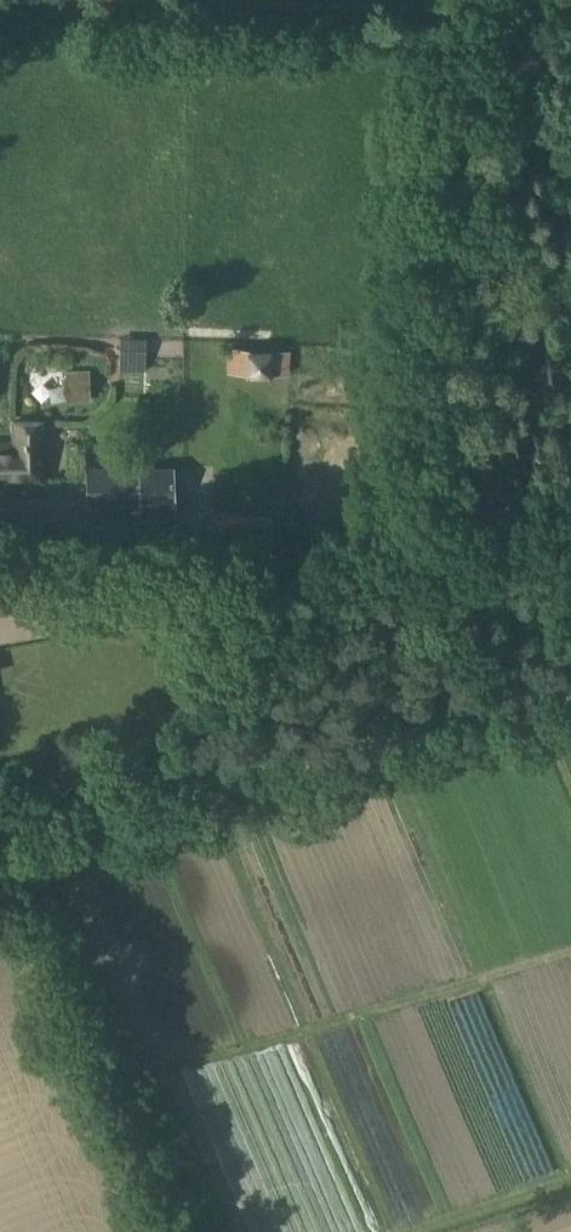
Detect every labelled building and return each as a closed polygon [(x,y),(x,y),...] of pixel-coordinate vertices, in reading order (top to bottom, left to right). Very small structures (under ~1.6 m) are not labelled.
[(112,364),(141,366),(142,344),(113,343),(112,364)] [(228,345),(227,370),(244,371),(244,372),(245,374),(247,374),(269,375),(272,374),(272,372),(289,373),(290,349),(273,348),(273,347),(272,346),(246,346),(228,345)] [(56,389),(57,365),(28,364),(27,387),(56,389)] [(68,402),(90,401),(89,370),(67,370),(68,402)] [(44,480),(43,421),(13,422),(13,441),(0,442),(0,481),(44,480)] [(138,464),(86,466),(86,515),(139,513),(139,514),(175,513),(173,464),(138,464)]
